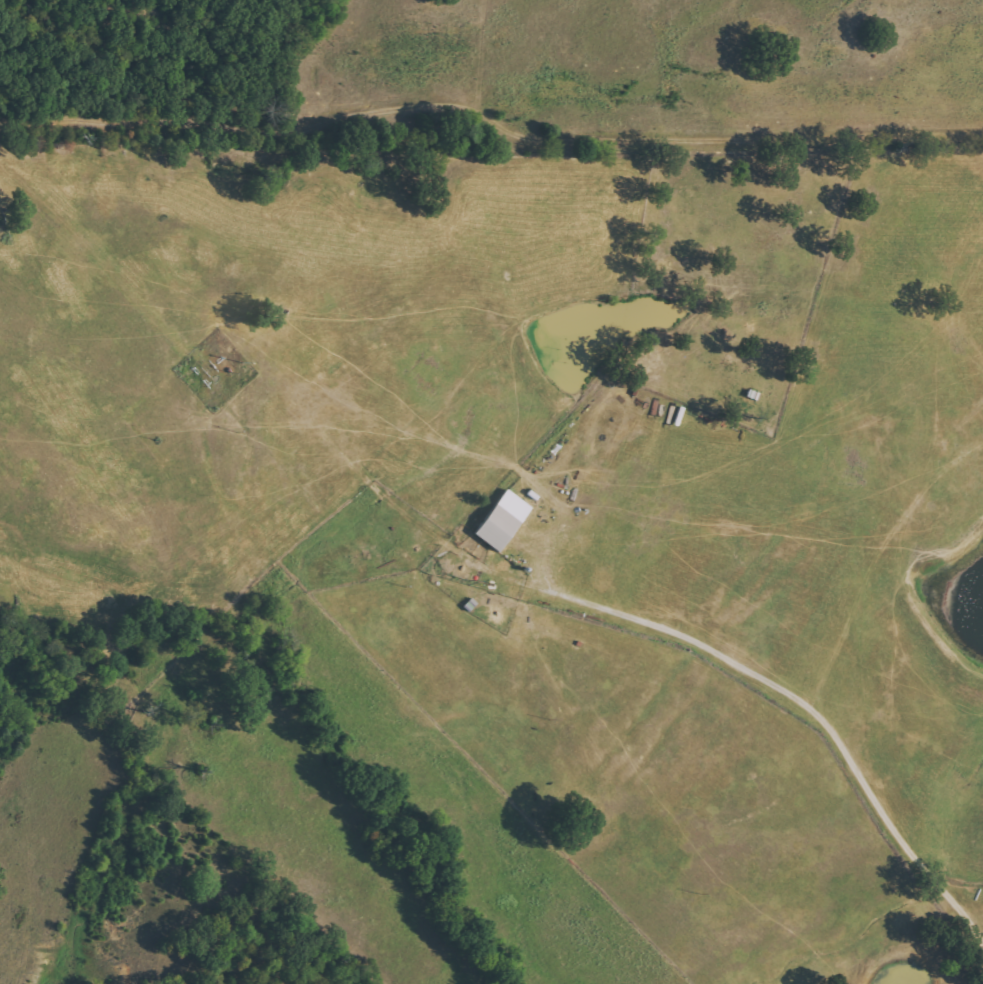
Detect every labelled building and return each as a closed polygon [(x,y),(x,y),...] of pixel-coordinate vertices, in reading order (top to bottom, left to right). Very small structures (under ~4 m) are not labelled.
[(475,535),(500,553),(522,522),(496,504),(475,535)]
